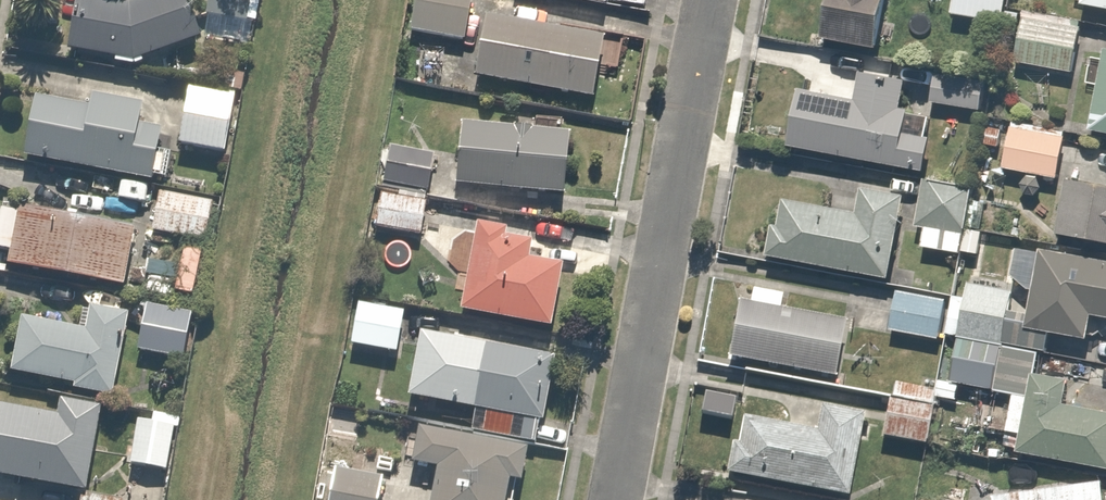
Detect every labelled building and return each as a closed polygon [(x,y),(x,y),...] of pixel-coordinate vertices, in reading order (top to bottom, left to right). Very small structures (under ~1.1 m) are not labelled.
[(124,7),(80,0),(71,0),(63,52),(129,62),(197,37),(181,0),(141,0),(124,7)] [(202,17),(243,23),(247,0),(205,0),(202,17)] [(408,31),(463,39),(468,0),(412,0),(408,31)] [(613,11),(615,0),(554,0),(613,11)] [(819,36),(870,48),(881,0),(827,0),(819,36)] [(947,11),(1000,19),(1003,0),(949,0),(947,11)] [(1078,6),(1105,10),(1105,0),(1079,0),(1078,6)] [(603,35),(483,14),(472,77),(591,98),(603,35)] [(1078,23),(1020,16),(1014,63),(1072,70),(1078,23)] [(1102,47),(1086,130),(1105,134),(1105,48),(1102,47)] [(798,89),(788,151),(915,173),(924,121),(898,116),(905,77),(856,68),(851,99),(798,89)] [(982,77),(931,72),(928,106),(979,111),(982,77)] [(231,95),(184,88),(176,146),(223,152),(231,95)] [(138,129),(141,103),(87,97),(86,106),(26,101),(22,157),(154,181),(167,132),(138,129)] [(1063,129),(1008,119),(999,170),(1054,179),(1063,129)] [(567,133),(456,124),(451,185),(562,194),(567,133)] [(431,151),(387,143),(380,184),(424,192),(431,151)] [(1063,179),(1053,234),(1105,243),(1105,186),(1063,179)] [(912,225),(921,226),(918,249),(959,254),(960,233),(964,234),(972,189),(920,180),(912,225)] [(903,193),(861,186),(856,216),(782,203),(772,259),(888,279),(903,193)] [(216,202),(154,191),(147,231),(209,242),(216,202)] [(421,204),(378,196),(371,228),(415,237),(421,204)] [(136,233),(19,209),(18,213),(10,250),(7,265),(125,289),(136,233)] [(527,259),(530,240),(471,230),(456,313),(553,329),(564,265),(527,259)] [(1083,336),(1086,317),(1105,320),(1105,264),(1036,252),(1024,326),(1083,336)] [(949,377),(1019,390),(1030,329),(1003,325),(1009,290),(966,282),(949,377)] [(942,301),(894,292),(887,329),(936,338),(942,301)] [(845,321),(736,299),(724,359),(833,381),(845,321)] [(5,373),(70,385),(69,392),(108,399),(109,393),(125,311),(81,302),(76,328),(16,317),(5,373)] [(392,322),(393,311),(354,306),(349,343),(394,350),(398,323),(392,322)] [(190,319),(144,308),(134,351),(180,362),(190,319)] [(416,331),(403,394),(466,407),(461,430),(537,445),(554,359),(416,331)] [(1008,393),(1001,431),(1019,435),(1016,452),(1105,469),(1105,414),(1060,406),(1064,380),(1031,374),(1027,396),(1008,393)] [(929,392),(889,384),(878,437),(919,445),(929,392)] [(56,398),(54,413),(0,403),(0,477),(81,492),(97,405),(56,398)] [(863,417),(821,409),(816,436),(739,422),(729,475),(849,496),(863,417)] [(171,429),(134,422),(126,462),(163,470),(171,429)] [(501,483),(515,486),(523,448),(412,427),(405,465),(433,470),(427,499),(498,499),(501,483)] [(328,468),(324,499),(371,499),(375,474),(328,468)] [(1098,478),(988,496),(989,499),(1101,499),(1098,478)]
